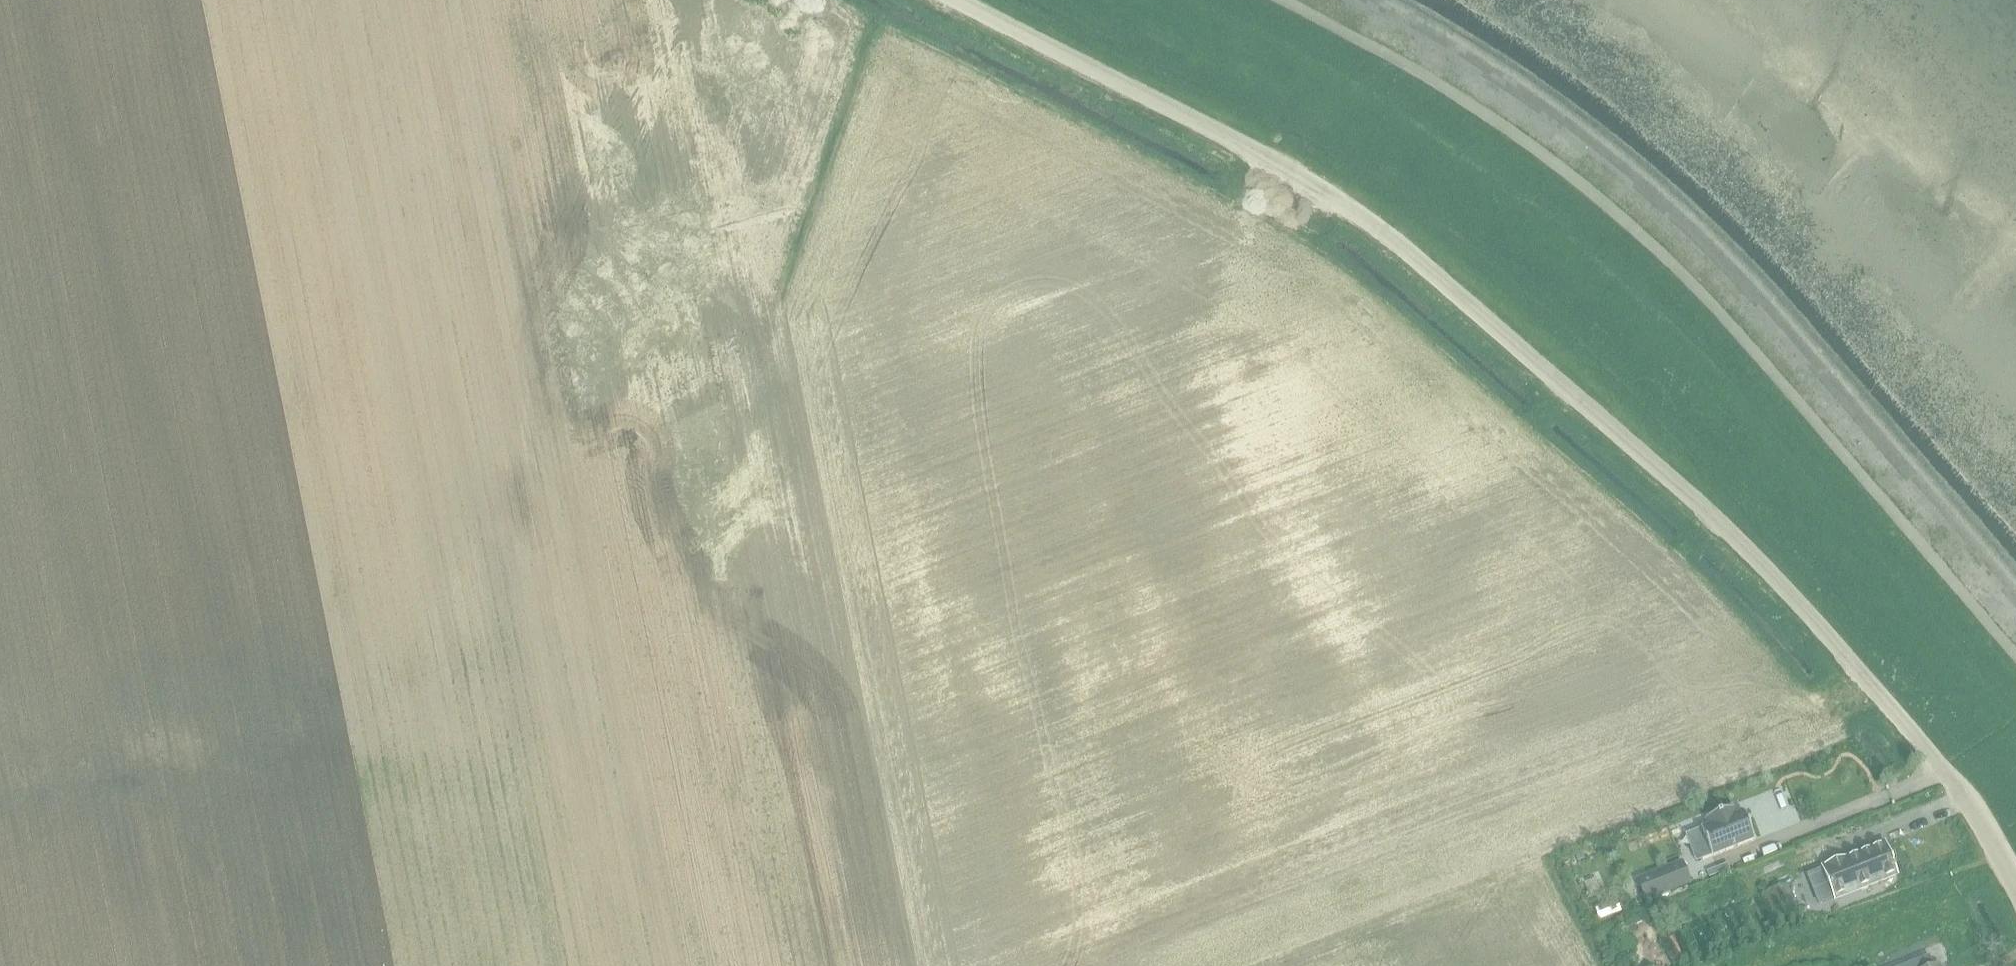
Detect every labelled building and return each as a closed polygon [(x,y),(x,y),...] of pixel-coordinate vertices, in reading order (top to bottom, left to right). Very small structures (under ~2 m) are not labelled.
[(1744,806),(1751,826),(1765,821),(1758,801),(1744,806)] [(1706,841),(1696,845),(1702,860),(1712,856),(1755,839),(1743,811),(1736,814),(1733,808),(1705,819),(1708,825),(1701,828),(1706,841)] [(1846,860),(1821,869),(1833,899),(1857,889),(1897,873),(1886,844),(1846,860)] [(1894,853),(1896,866),(1914,863),(1912,851),(1894,853)] [(1645,903),(1690,885),(1686,876),(1681,864),(1636,882),(1645,903)] [(1761,894),(1759,894),(1770,921),(1782,916),(1789,914),(1778,887),(1761,894)] [(1902,965),(1934,965),(1930,955),(1902,965)]
